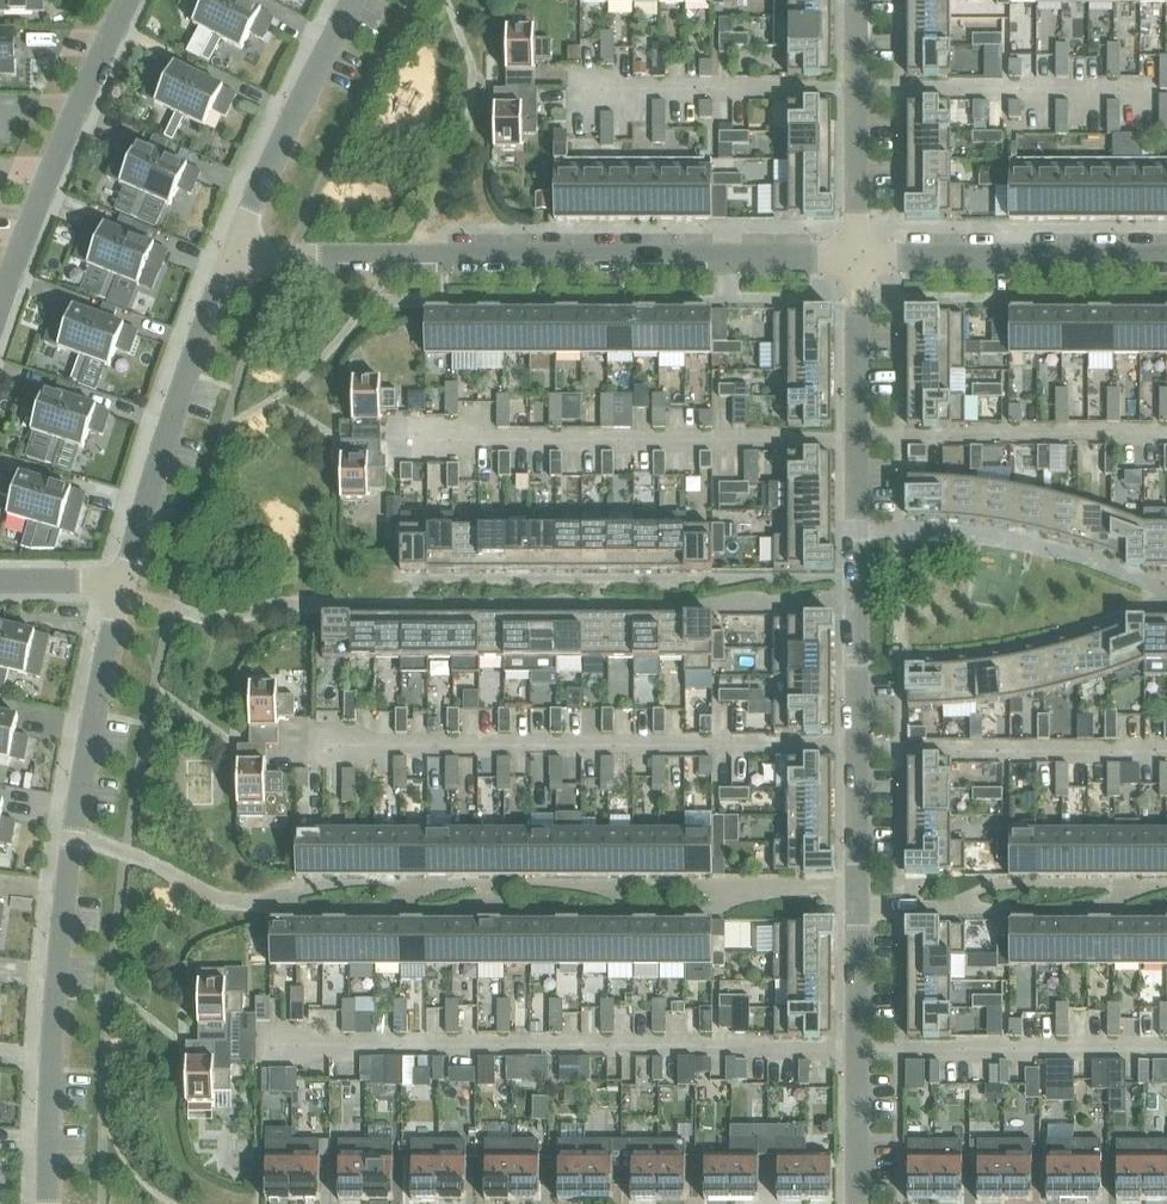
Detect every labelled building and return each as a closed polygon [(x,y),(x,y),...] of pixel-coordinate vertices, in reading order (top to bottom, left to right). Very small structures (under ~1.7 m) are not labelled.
[(44,12),(44,0),(0,0),(0,12),(44,12)] [(214,35),(218,38),(238,0),(190,0),(189,2),(202,9),(194,25),(214,35)] [(208,47),(216,51),(222,40),(242,50),(250,34),(263,41),(275,19),(239,0),(238,0),(218,38),(214,35),(208,47)] [(774,20),(831,20),(831,0),(774,0),(774,20)] [(909,20),(951,20),(951,0),(909,0),(909,20)] [(774,20),(774,47),(831,47),(831,20),(774,20)] [(909,20),(909,47),(951,47),(951,20),(909,20)] [(535,40),(535,29),(507,29),(507,90),(523,90),(535,90),(535,61),(552,61),(552,40),(535,40)] [(15,75),(15,31),(0,31),(0,75),(15,75)] [(602,32),(602,49),(614,49),(614,32),(602,32)] [(720,47),(733,47),(733,35),(720,35),(720,47)] [(733,35),(733,47),(750,47),(750,35),(733,35)] [(973,47),(990,47),(990,35),(973,35),(973,47)] [(990,35),(990,47),(1003,47),(1003,35),(990,35)] [(653,44),(653,61),(665,61),(665,44),(653,44)] [(1057,45),(1057,62),(1069,62),(1069,45),(1057,45)] [(1109,45),(1109,62),(1121,62),(1121,45),(1109,45)] [(216,51),(208,47),(201,59),(210,63),(216,51)] [(581,60),(581,47),(568,47),(568,60),(581,60)] [(831,47),(774,47),(774,48),(788,48),(789,76),(831,76),(831,47)] [(951,47),(909,47),(909,76),(951,76),(951,47)] [(614,49),(602,49),(602,65),(614,66),(614,49)] [(143,98),(176,114),(181,116),(199,77),(162,59),(143,98)] [(700,60),(700,77),(712,77),(712,60),(700,60)] [(665,61),(653,61),(653,78),(665,77),(665,61)] [(1010,61),(1010,78),(1022,78),(1022,61),(1010,61)] [(1069,62),(1057,62),(1057,78),(1069,78),(1069,62)] [(1121,62),(1109,62),(1109,78),(1121,78),(1121,62)] [(633,76),(646,76),(646,65),(633,65),(633,76)] [(176,114),(170,125),(179,130),(185,118),(205,128),(213,112),(226,118),(237,95),(199,77),(181,116),(176,114)] [(495,90),(495,151),(523,151),(523,135),(537,135),(537,90),(535,90),(523,90),(507,90),(495,90)] [(654,102),(654,123),(666,123),(666,102),(654,102)] [(701,119),(713,119),(713,102),(701,102),(701,119)] [(1022,102),(1010,102),(1010,119),(1021,119),(1022,102)] [(1057,102),(1057,119),(1069,119),(1069,102),(1057,102)] [(1108,102),(1108,119),(1120,119),(1120,102),(1108,102)] [(789,105),(789,133),(831,133),(831,105),(789,105)] [(909,105),(909,133),(951,133),(951,105),(909,105)] [(555,122),(567,122),(567,114),(555,114),(555,122)] [(602,114),(602,130),(614,130),(614,114),(602,114)] [(1069,119),(1057,119),(1057,136),(1068,136),(1069,119)] [(1120,119),(1108,119),(1108,136),(1114,136),(1120,136),(1120,119)] [(666,123),(654,123),(654,144),(665,144),(666,123)] [(733,145),(733,133),(733,124),(720,124),(720,133),(720,145),(720,160),(733,160),(733,145)] [(179,130),(170,125),(165,137),(174,142),(179,130)] [(614,130),(602,130),(602,147),(614,147),(614,130)] [(555,219),(582,219),(582,160),(568,160),(568,133),(555,133),(555,219)] [(750,133),(733,133),(733,145),(750,145),(750,133)] [(789,133),(788,160),(831,160),(831,133),(789,133)] [(909,133),(909,160),(951,160),(951,133),(909,133)] [(973,145),(990,145),(990,133),(973,133),(973,145)] [(990,133),(990,145),(1003,145),(1003,133),(990,133)] [(1114,220),(1140,220),(1140,160),(1143,160),(1142,136),(1120,136),(1114,136),(1114,160),(1114,220)] [(125,139),(108,178),(121,184),(126,186),(115,210),(131,217),(136,205),(141,193),(146,195),(163,156),(168,144),(154,138),(150,148),(158,152),(158,154),(125,139)] [(141,193),(136,205),(145,209),(140,222),(156,228),(166,205),(171,207),(178,190),(191,196),(201,173),(163,156),(146,195),(141,193)] [(582,219),(608,219),(608,160),(582,160),(582,219)] [(608,219),(634,219),(634,160),(608,160),(608,219)] [(634,219),(660,219),(660,160),(634,160),(634,219)] [(660,219),(686,219),(686,160),(660,160),(660,219)] [(686,160),(686,219),(712,219),(712,160),(686,160)] [(774,186),(774,187),(831,187),(831,160),(788,160),(788,186),(774,186)] [(909,160),(909,187),(966,187),(966,186),(951,187),(951,160),(909,160)] [(1010,220),(1036,220),(1036,160),(1010,160),(1010,220)] [(1036,220),(1062,220),(1062,160),(1036,160),(1036,220)] [(1062,220),(1088,220),(1088,160),(1062,160),(1062,220)] [(1088,220),(1114,220),(1114,160),(1088,160),(1088,220)] [(1140,220),(1166,220),(1166,160),(1140,160),(1140,220)] [(713,187),(726,187),(726,175),(713,175),(713,187)] [(726,175),(726,187),(743,187),(743,175),(726,175)] [(980,187),(996,188),(996,175),(980,175),(980,187)] [(996,175),(996,188),(1009,188),(1009,175),(996,175)] [(831,187),(774,187),(774,215),(831,215),(831,187)] [(966,187),(909,187),(909,215),(966,216),(966,187)] [(549,195),(535,195),(535,213),(549,213),(549,195)] [(136,205),(131,217),(136,219),(140,222),(145,209),(136,205)] [(121,217),(116,231),(130,236),(135,223),(134,222),(121,217)] [(75,260),(109,274),(114,276),(130,236),(116,231),(91,220),(75,260)] [(109,274),(104,286),(113,290),(118,278),(139,286),(146,270),(159,275),(169,252),(130,236),(114,276),(109,274)] [(113,290),(104,286),(99,299),(108,302),(113,291),(113,290)] [(108,302),(108,304),(125,311),(130,298),(113,291),(108,302)] [(45,343),(80,356),(84,358),(99,317),(60,303),(45,343)] [(114,320),(117,312),(103,307),(100,314),(114,320)] [(451,354),(451,310),(449,310),(449,309),(447,309),(447,310),(430,310),(430,309),(427,309),(427,310),(425,310),(425,354),(451,354)] [(479,310),(477,310),(477,354),(503,354),(503,310),(501,310),(501,309),(498,309),(498,310),(481,310),(481,309),(479,309),(479,310)] [(557,310),(556,310),(556,354),(582,354),(582,310),(579,310),(579,309),(576,309),(576,310),(559,310),(559,309),(557,309),(557,310)] [(651,310),(634,310),(634,354),(660,354),(660,310),(654,310),(654,309),(651,309),(651,310)] [(705,310),(686,310),(686,354),(712,354),(712,310),(708,310),(708,309),(705,309),(705,310)] [(477,310),(451,310),(451,354),(477,354),(477,310)] [(530,310),(503,310),(503,354),(530,354),(530,310)] [(556,310),(530,310),(530,354),(556,354),(556,310)] [(608,310),(582,310),(582,354),(608,354),(608,310)] [(634,310),(608,310),(608,354),(634,354),(634,310)] [(686,310),(660,310),(660,354),(686,354),(686,310)] [(1010,354),(1036,354),(1036,310),(1010,310),(1010,354)] [(1036,354),(1062,354),(1062,310),(1036,310),(1036,354)] [(1062,354),(1088,355),(1088,310),(1062,310),(1062,354)] [(1088,355),(1114,355),(1114,310),(1088,310),(1088,355)] [(1114,355),(1140,355),(1140,311),(1114,310),(1114,355)] [(1140,355),(1166,355),(1166,311),(1140,311),(1140,355)] [(775,315),(775,344),(831,344),(831,315),(775,315)] [(909,315),(909,343),(966,343),(966,315),(909,315)] [(80,356),(75,368),(85,372),(89,359),(110,367),(116,350),(130,355),(138,332),(99,317),(84,358),(80,356)] [(909,343),(909,371),(965,371),(966,343),(909,343)] [(997,355),(997,344),(980,343),(980,355),(997,355)] [(726,356),(726,344),(713,344),(713,356),(726,356)] [(743,344),(726,344),(726,356),(743,355),(743,344)] [(775,344),(775,371),(831,371),(831,344),(775,344)] [(1010,344),(997,344),(997,355),(1010,355),(1010,344)] [(85,372),(75,368),(71,381),(80,384),(85,372)] [(789,372),(789,398),(831,398),(831,371),(775,371),(775,372),(789,372)] [(909,371),(909,398),(965,398),(965,397),(951,397),(951,372),(965,372),(965,371),(909,371)] [(382,380),(353,380),(354,441),(382,441),(382,412),(398,412),(398,391),(382,391),(382,380)] [(58,440),(71,399),(75,388),(58,383),(54,394),(31,386),(24,410),(37,415),(32,432),(53,439),(58,440)] [(446,383),(446,400),(458,400),(458,383),(446,383)] [(990,397),(990,385),(973,385),(973,397),(990,397)] [(1003,385),(990,385),(990,397),(1003,397),(1003,385)] [(720,398),(733,398),(733,386),(720,386),(720,398)] [(733,386),(733,398),(750,398),(750,386),(733,386)] [(1057,389),(1057,405),(1069,406),(1069,389),(1057,389)] [(1108,389),(1108,406),(1120,406),(1120,389),(1108,389)] [(498,395),(498,412),(510,412),(509,395),(498,395)] [(550,395),(550,412),(562,412),(562,395),(550,395)] [(602,395),(602,412),(614,412),(614,395),(602,395)] [(653,395),(653,412),(665,412),(665,395),(653,395)] [(831,398),(789,398),(789,426),(831,426),(831,398)] [(965,398),(909,398),(909,426),(965,426),(965,398)] [(53,439),(49,451),(58,454),(62,442),(84,449),(89,432),(103,436),(111,412),(71,399),(58,440),(53,439)] [(458,400),(446,400),(446,417),(458,417),(458,400)] [(1010,422),(1021,422),(1022,422),(1022,405),(1010,405),(1010,422)] [(1069,406),(1057,405),(1057,422),(1069,422),(1069,406)] [(1120,406),(1108,406),(1108,422),(1120,422),(1120,406)] [(700,411),(700,428),(712,428),(712,411),(700,411)] [(510,412),(498,412),(498,428),(510,428),(510,412)] [(562,412),(550,412),(550,428),(562,428),(562,412)] [(614,412),(602,412),(602,428),(614,428),(614,412)] [(665,412),(653,412),(653,428),(665,428),(665,412)] [(971,446),(971,458),(983,458),(983,446),(971,446)] [(1038,446),(1038,458),(1050,458),(1050,446),(1038,446)] [(1106,446),(1105,463),(1117,463),(1117,446),(1106,446)] [(910,447),(910,459),(927,459),(927,447),(910,447)] [(58,454),(49,451),(45,464),(54,467),(58,454)] [(499,452),(499,465),(511,465),(511,452),(499,452)] [(550,452),(550,465),(562,465),(562,452),(550,452)] [(602,452),(602,465),(614,465),(614,452),(602,452)] [(654,452),(654,465),(666,465),(665,452),(654,452)] [(712,469),(712,452),(700,452),(700,469),(712,469)] [(789,456),(789,484),(831,484),(831,456),(789,456)] [(370,469),(370,457),(342,457),(342,501),(370,501),(370,490),(386,490),(386,469),(370,469)] [(983,458),(971,458),(971,471),(983,471),(983,458)] [(1050,458),(1038,458),(1038,471),(1050,471),(1050,458)] [(1117,463),(1105,463),(1105,475),(1117,475),(1117,463)] [(401,481),(413,481),(413,464),(401,464),(401,481)] [(447,464),(447,477),(459,477),(459,464),(447,464)] [(511,465),(499,465),(499,477),(511,477),(511,465)] [(562,465),(550,465),(551,477),(562,477),(562,465)] [(614,465),(602,465),(602,477),(614,477),(614,465)] [(666,465),(654,465),(654,477),(666,477),(666,465)] [(0,491),(0,495),(13,499),(8,516),(29,522),(34,524),(46,482),(6,471),(0,491)] [(632,471),(619,471),(619,481),(632,481),(632,471)] [(459,477),(447,477),(447,489),(459,489),(459,477)] [(926,518),(944,519),(943,479),(922,478),(908,478),(909,516),(917,516),(921,517),(926,518)] [(975,522),(977,522),(977,482),(943,479),(944,519),(962,520),(966,520),(968,520),(970,519),(975,519),(975,522)] [(29,522),(26,535),(35,538),(31,550),(43,550),(50,528),(61,532),(74,536),(86,494),(46,482),(34,524),(29,522)] [(1008,526),(1011,527),(1011,487),(977,482),(977,522),(996,524),(1001,524),(1003,524),(1003,523),(1008,523),(1008,526)] [(733,496),(733,484),(720,484),(720,506),(737,506),(737,496),(733,496)] [(750,484),(733,484),(733,496),(737,496),(750,496),(750,484)] [(789,484),(789,511),(831,511),(831,484),(789,484)] [(1042,533),(1044,534),(1044,493),(1011,487),(1011,527),(1029,530),(1033,530),(1037,530),(1042,530),(1042,533)] [(1076,542),(1078,543),(1078,502),(1044,493),(1044,534),(1063,538),(1066,539),(1068,539),(1070,538),(1076,538),(1076,542)] [(388,520),(401,520),(401,514),(401,502),(388,502),(388,520)] [(1109,553),(1112,554),(1111,512),(1078,502),(1078,543),(1085,546),(1089,547),(1094,548),(1098,548),(1101,549),(1109,549),(1109,553)] [(1143,567),(1145,568),(1145,510),(1144,510),(1144,524),(1111,512),(1112,554),(1116,556),(1120,558),(1123,559),(1127,560),(1132,561),(1136,561),(1143,562),(1143,567)] [(1166,568),(1166,510),(1145,510),(1145,568),(1166,568)] [(775,537),(775,538),(831,538),(831,511),(789,511),(789,537),(775,537)] [(478,513),(478,527),(479,527),(479,570),(505,570),(505,513),(478,513)] [(506,513),(505,513),(505,570),(531,570),(531,527),(506,527),(506,513)] [(531,513),(531,527),(531,570),(557,570),(556,527),(556,513),(531,513)] [(634,513),(634,527),(634,570),(660,570),(660,531),(660,527),(660,513),(634,513)] [(713,525),(713,538),(725,538),(725,525),(713,525)] [(737,525),(725,525),(725,538),(737,538),(737,525)] [(427,570),(427,527),(401,527),(401,570),(427,570)] [(453,527),(427,527),(427,570),(453,570),(453,527)] [(479,527),(478,527),(453,527),(453,570),(479,570),(479,527)] [(582,527),(556,527),(557,570),(582,570),(582,527)] [(608,527),(582,527),(582,570),(608,570),(608,527)] [(634,527),(608,527),(608,570),(634,570),(634,527)] [(686,527),(660,527),(660,570),(686,570),(686,527)] [(712,527),(686,527),(686,570),(712,570),(712,527)] [(26,535),(22,548),(27,549),(31,550),(35,538),(26,535)] [(725,538),(713,538),(713,555),(725,555),(725,538)] [(831,538),(775,538),(775,567),(831,567),(831,538)] [(323,659),(349,659),(349,616),(323,616),(323,659)] [(349,659),(375,659),(375,616),(349,616),(349,659)] [(375,659),(401,659),(401,616),(375,616),(375,659)] [(427,673),(427,659),(427,616),(401,616),(401,659),(401,673),(427,673)] [(427,659),(453,659),(453,616),(427,616),(427,659)] [(453,673),(479,673),(479,616),(453,616),(453,659),(453,673)] [(504,674),(505,674),(505,616),(479,616),(479,673),(480,673),(480,659),(504,659),(504,674)] [(505,674),(531,674),(531,616),(505,616),(505,674)] [(557,674),(557,659),(557,616),(531,616),(531,674),(557,674)] [(583,659),(583,616),(557,616),(557,659),(557,674),(583,674),(583,659)] [(583,659),(609,659),(609,616),(583,616),(583,659)] [(609,659),(634,659),(635,616),(609,616),(609,659)] [(634,659),(660,659),(660,616),(635,616),(634,659)] [(684,674),(686,674),(686,616),(660,616),(660,659),(684,659),(684,674)] [(686,616),(686,674),(712,674),(712,616),(686,616)] [(1126,626),(1112,632),(1111,674),(1145,662),(1145,619),(1144,619),(1143,619),(1143,625),(1135,625),(1133,625),(1130,625),(1126,626)] [(1145,619),(1145,662),(1145,676),(1166,676),(1166,619),(1145,619)] [(775,621),(775,649),(831,649),(831,621),(775,621)] [(9,628),(0,626),(0,668),(9,628)] [(1,683),(4,670),(41,678),(50,638),(9,628),(0,668),(0,683),(1,683)] [(713,632),(713,649),(725,649),(725,632),(713,632)] [(1094,638),(1078,643),(1078,685),(1111,674),(1112,632),(1109,633),(1109,637),(1104,637),(1101,637),(1096,638),(1094,638)] [(1059,648),(1044,652),(1044,693),(1078,685),(1078,643),(1076,644),(1076,648),(1070,648),(1067,647),(1063,648),(1059,648)] [(725,649),(713,649),(713,662),(725,662),(725,649)] [(775,649),(775,676),(831,676),(831,649),(775,649)] [(1028,656),(1011,659),(1010,699),(1044,693),(1044,652),(1042,653),(1042,656),(1037,656),(1033,656),(1028,656)] [(995,662),(977,664),(977,704),(1010,699),(1011,659),(1008,660),(1008,662),(1003,663),(1003,662),(1000,662),(995,662)] [(962,666),(944,667),(943,707),(951,706),(977,704),(977,664),(975,664),(975,667),(970,667),(967,666),(962,666)] [(943,707),(944,667),(927,668),(921,669),(918,670),(916,670),(909,670),(908,708),(943,707)] [(774,702),(774,703),(831,703),(831,676),(775,676),(775,677),(789,677),(789,703),(774,702)] [(250,685),(250,746),(267,746),(279,746),(279,718),(295,718),(295,696),(279,696),(279,685),(250,685)] [(749,691),(733,692),(733,703),(749,703),(749,691)] [(733,703),(733,692),(720,692),(720,703),(733,703)] [(344,693),(344,705),(356,705),(356,693),(344,693)] [(557,699),(547,699),(547,708),(557,708),(557,699)] [(831,703),(774,703),(774,732),(831,732),(831,703)] [(356,705),(344,705),(344,722),(356,722),(356,705)] [(396,709),(396,722),(408,721),(408,709),(396,709)] [(448,709),(447,721),(459,722),(459,709),(448,709)] [(499,709),(499,722),(511,721),(511,710),(499,709)] [(550,709),(551,722),(563,722),(563,709),(550,709)] [(602,709),(602,722),(614,721),(614,709),(602,709)] [(654,709),(654,721),(666,721),(666,709),(654,709)] [(1105,711),(1105,728),(1117,728),(1117,711),(1105,711)] [(25,762),(29,738),(15,735),(19,717),(0,713),(0,757),(25,762)] [(971,716),(971,728),(983,728),(983,716),(971,716)] [(1038,716),(1038,728),(1050,728),(1050,716),(1038,716)] [(712,717),(701,717),(701,734),(712,734),(712,717)] [(427,728),(439,728),(439,719),(427,719),(427,728)] [(408,721),(396,722),(396,734),(408,734),(408,721)] [(459,722),(447,721),(447,734),(459,734),(459,722)] [(511,721),(499,722),(499,734),(511,734),(511,721)] [(614,721),(602,722),(602,734),(614,734),(614,721)] [(666,721),(654,721),(654,734),(665,734),(666,721)] [(563,722),(551,722),(551,734),(563,734),(563,722)] [(927,740),(927,728),(908,727),(908,740),(927,740)] [(983,728),(971,728),(971,740),(983,740),(983,728)] [(1050,728),(1038,728),(1038,740),(1050,740),(1050,728)] [(1117,728),(1105,728),(1105,740),(1117,740),(1117,728)] [(238,818),(267,818),(267,796),(283,795),(283,774),(267,774),(267,746),(250,746),(239,746),(238,818)] [(550,757),(550,774),(562,774),(562,757),(550,757)] [(602,757),(602,774),(614,774),(614,757),(602,757)] [(653,757),(653,774),(665,774),(665,758),(653,757)] [(395,758),(395,774),(407,774),(407,758),(395,758)] [(446,758),(446,774),(458,774),(458,758),(446,758)] [(498,758),(498,774),(510,774),(510,758),(498,758)] [(700,758),(700,775),(711,775),(711,758),(700,758)] [(777,790),(789,790),(789,789),(831,789),(831,761),(789,761),(789,758),(777,758),(777,790)] [(909,761),(909,789),(951,789),(951,761),(909,761)] [(1056,764),(1056,780),(1068,780),(1068,764),(1056,764)] [(1108,764),(1108,781),(1120,780),(1120,764),(1108,764)] [(343,769),(343,786),(355,786),(355,769),(343,769)] [(308,770),(296,770),(297,787),(309,787),(308,770)] [(407,774),(395,774),(395,791),(407,791),(407,774)] [(458,774),(446,774),(446,791),(458,791),(458,774)] [(510,774),(498,774),(498,791),(510,791),(510,774)] [(562,774),(550,774),(550,791),(562,791),(562,774)] [(614,774),(602,774),(602,791),(614,791),(614,774)] [(665,774),(653,774),(653,791),(665,791),(665,774)] [(1068,780),(1056,780),(1056,797),(1068,797),(1068,780)] [(1120,780),(1108,781),(1108,797),(1120,797),(1120,780)] [(355,786),(343,786),(343,803),(355,803),(355,786)] [(733,801),(733,789),(720,789),(720,801),(733,801)] [(749,789),(733,789),(733,801),(749,801),(749,789)] [(789,789),(789,817),(831,817),(831,789),(789,789)] [(909,789),(909,816),(951,817),(951,789),(909,789)] [(990,801),(990,789),(973,789),(973,801),(990,801)] [(1003,789),(990,789),(990,801),(1003,801),(1003,789)] [(12,846),(16,821),(1,819),(4,801),(0,801),(0,844),(12,846)] [(556,831),(556,876),(582,876),(582,831),(582,813),(556,813),(556,814),(556,831)] [(530,876),(556,876),(556,831),(556,814),(530,814),(530,831),(530,876)] [(686,815),(686,832),(686,876),(712,876),(712,832),(712,815),(686,815)] [(909,816),(909,844),(966,844),(966,843),(951,843),(951,817),(909,816)] [(775,843),(775,844),(831,844),(831,817),(789,817),(789,843),(775,843)] [(426,831),(426,876),(452,876),(452,831),(452,818),(426,818),(426,831)] [(1009,876),(1036,876),(1036,832),(1036,821),(1010,821),(1009,876)] [(296,876),(322,876),(322,831),(296,831),(296,876)] [(322,876),(348,876),(348,831),(322,831),(322,876)] [(348,831),(348,876),(374,876),(374,831),(348,831)] [(400,831),(374,831),(374,876),(400,876),(400,831)] [(426,831),(400,831),(400,876),(426,876),(426,831)] [(478,831),(452,831),(452,876),(478,876),(478,831)] [(504,831),(478,831),(478,876),(504,876),(504,831)] [(530,831),(504,831),(504,876),(530,876),(530,831)] [(608,831),(582,831),(582,876),(608,876),(608,831)] [(634,832),(608,831),(608,876),(634,876),(634,832)] [(713,831),(713,844),(725,844),(725,831),(713,831)] [(997,844),(1009,844),(1009,831),(997,831),(997,844)] [(660,832),(634,832),(634,876),(660,876),(660,832)] [(686,832),(660,832),(660,876),(686,876),(686,832)] [(1036,876),(1062,876),(1062,832),(1036,832),(1036,876)] [(1062,876),(1088,876),(1088,832),(1062,832),(1062,876)] [(1088,876),(1114,876),(1114,832),(1088,832),(1088,876)] [(1114,876),(1140,876),(1140,832),(1114,832),(1114,876)] [(1140,876),(1166,876),(1166,832),(1140,832),(1140,876)] [(725,844),(713,844),(713,860),(725,860),(725,844)] [(831,844),(775,844),(775,872),(831,872),(831,844)] [(966,844),(909,844),(909,872),(965,872),(966,844)] [(1009,861),(1009,844),(997,844),(997,861),(1009,861)] [(270,965),(296,965),(296,921),(270,921),(270,965)] [(296,965),(322,965),(322,921),(296,921),(296,965)] [(322,965),(348,965),(348,921),(322,921),(322,965)] [(348,965),(374,965),(374,921),(348,921),(348,965)] [(374,965),(400,965),(400,921),(374,921),(374,965)] [(400,965),(426,965),(426,921),(400,921),(400,965)] [(426,965),(452,965),(452,921),(426,921),(426,965)] [(452,965),(478,965),(478,921),(452,921),(452,965)] [(478,965),(504,965),(504,921),(478,921),(478,965)] [(504,965),(530,965),(530,921),(504,921),(504,965)] [(530,965),(556,965),(556,921),(530,921),(530,965)] [(556,965),(582,965),(582,921),(556,921),(556,965)] [(582,965),(608,965),(608,921),(582,921),(582,965)] [(608,965),(634,965),(634,921),(608,921),(608,965)] [(634,965),(660,965),(660,921),(634,921),(634,965)] [(660,965),(686,965),(686,921),(660,921),(660,965)] [(686,921),(686,965),(712,965),(712,921),(686,921)] [(1036,966),(1036,921),(1010,921),(1010,966),(1036,966)] [(1062,921),(1036,921),(1036,966),(1062,965),(1062,921)] [(1088,921),(1062,921),(1062,965),(1088,965),(1088,921)] [(1114,921),(1088,921),(1088,965),(1114,965),(1114,921)] [(1140,921),(1114,921),(1114,965),(1140,965),(1140,921)] [(1166,921),(1140,921),(1140,965),(1166,965),(1166,921)] [(775,926),(774,955),(831,955),(831,927),(775,926)] [(909,926),(909,955),(966,955),(965,926),(909,926)] [(713,938),(713,954),(725,954),(725,938),(713,938)] [(997,938),(997,953),(1009,953),(1009,938),(997,938)] [(1009,953),(997,953),(997,968),(1009,968),(1009,953)] [(725,954),(713,954),(713,968),(725,968),(725,954)] [(774,955),(774,982),(831,982),(831,955),(774,955)] [(909,955),(909,982),(951,982),(951,956),(966,956),(966,955),(909,955)] [(969,955),(970,956),(970,968),(970,969),(983,969),(983,955),(969,955)] [(199,971),(199,1043),(215,1043),(227,1043),(227,1015),(244,1015),(244,993),(227,993),(227,971),(199,971)] [(774,1009),(831,1009),(831,982),(774,982),(774,983),(776,983),(776,1008),(774,1008),(774,1009)] [(909,982),(909,1009),(951,1009),(951,982),(909,982)] [(292,988),(292,1005),(304,1004),(304,988),(292,988)] [(720,1009),(733,1009),(733,997),(720,997),(720,1009)] [(733,1009),(749,1009),(749,997),(733,997),(733,1009)] [(973,1009),(990,1009),(990,997),(973,997),(973,1009)] [(990,997),(990,1009),(1003,1009),(1003,997),(990,997)] [(270,998),(256,998),(256,1022),(270,1022),(270,998)] [(343,1000),(343,1017),(355,1017),(355,1000),(343,1000)] [(395,1000),(395,1017),(407,1017),(407,1000),(395,1000)] [(447,1000),(446,1017),(458,1017),(458,1000),(447,1000)] [(498,1000),(498,1016),(510,1016),(510,1000),(498,1000)] [(550,1000),(550,1017),(562,1017),(562,1000),(550,1000)] [(602,1000),(602,1017),(614,1017),(614,1000),(602,1000)] [(653,1000),(653,1016),(665,1017),(665,1000),(653,1000)] [(684,1003),(672,1003),(672,1013),(684,1013),(684,1003)] [(1056,1003),(1056,1020),(1068,1020),(1069,1004),(1056,1003)] [(1108,1003),(1108,1020),(1120,1020),(1120,1003),(1108,1003)] [(304,1004),(292,1005),(292,1021),(304,1021),(304,1004)] [(700,1033),(712,1033),(712,1016),(712,1009),(700,1009),(700,1016),(700,1033)] [(749,1009),(733,1009),(733,1033),(749,1033),(749,1009)] [(831,1009),(774,1009),(774,1038),(831,1037),(831,1009)] [(951,1009),(909,1009),(909,1038),(951,1038),(951,1009)] [(510,1016),(498,1016),(498,1033),(510,1033),(510,1016)] [(665,1017),(653,1016),(653,1033),(665,1033),(665,1017)] [(355,1017),(343,1017),(343,1033),(355,1033),(355,1017)] [(407,1017),(395,1017),(395,1033),(407,1033),(407,1017)] [(458,1017),(446,1017),(446,1033),(458,1033),(458,1017)] [(562,1017),(550,1017),(550,1033),(562,1033),(562,1017)] [(614,1017),(602,1017),(602,1033),(614,1033),(614,1017)] [(1009,1037),(1010,1037),(1021,1037),(1021,1020),(1010,1020),(1009,1037)] [(1068,1020),(1056,1020),(1057,1037),(1068,1037),(1068,1020)] [(1120,1020),(1108,1020),(1108,1037),(1120,1037),(1120,1020)] [(530,1023),(530,1033),(542,1033),(542,1023),(530,1023)] [(199,1043),(187,1043),(187,1060),(199,1060),(215,1060),(215,1043),(199,1043)] [(517,1069),(508,1069),(508,1082),(525,1082),(533,1082),(533,1057),(525,1058),(517,1058),(517,1069)] [(508,1057),(508,1069),(517,1069),(517,1058),(508,1057)] [(361,1058),(361,1069),(371,1070),(371,1058),(361,1058)] [(403,1058),(386,1058),(386,1087),(403,1087),(403,1074),(403,1058)] [(416,1058),(403,1058),(403,1074),(403,1087),(416,1087),(416,1058)] [(434,1069),(444,1069),(444,1058),(434,1058),(434,1069)] [(581,1058),(581,1070),(590,1070),(590,1058),(581,1058)] [(654,1058),(654,1070),(664,1070),(663,1058),(654,1058)] [(695,1058),(679,1058),(678,1086),(695,1086),(695,1073),(695,1059),(695,1058)] [(711,1058),(695,1058),(695,1059),(695,1073),(711,1073),(711,1058)] [(737,1061),(737,1058),(727,1058),(727,1070),(737,1070),(737,1061)] [(215,1060),(199,1060),(187,1060),(187,1104),(215,1104),(215,1093),(232,1093),(232,1071),(215,1071),(215,1060)] [(746,1082),(746,1061),(737,1061),(737,1070),(727,1070),(727,1082),(746,1082)] [(800,1073),(810,1073),(810,1062),(800,1061),(800,1073)] [(930,1061),(930,1073),(940,1073),(940,1061),(930,1061)] [(1010,1073),(1010,1061),(1000,1061),(1000,1067),(1000,1073),(1010,1073)] [(1046,1086),(1074,1086),(1074,1061),(1070,1061),(1055,1061),(1046,1061),(1046,1086)] [(1109,1090),(1109,1061),(1092,1061),(1092,1090),(1109,1090)] [(1126,1061),(1109,1061),(1109,1090),(1126,1090),(1126,1061)] [(1139,1073),(1149,1073),(1149,1061),(1139,1061),(1139,1073)] [(925,1062),(907,1062),(907,1090),(924,1089),(925,1062)] [(489,1064),(476,1064),(476,1083),(489,1083),(489,1064)] [(1000,1067),(990,1067),(990,1085),(1000,1085),(1000,1073),(1000,1067)] [(1039,1068),(1025,1069),(1025,1085),(1039,1085),(1039,1083),(1039,1068)] [(288,1081),(298,1081),(298,1069),(288,1069),(288,1081)] [(371,1082),(371,1070),(361,1069),(361,1082),(371,1082)] [(444,1082),(444,1069),(434,1069),(434,1082),(444,1082)] [(590,1082),(590,1070),(581,1070),(581,1082),(590,1082)] [(664,1082),(664,1070),(654,1070),(654,1082),(664,1082)] [(800,1073),(800,1085),(810,1085),(810,1073),(800,1073)] [(940,1086),(940,1073),(930,1073),(931,1086),(940,1086)] [(1010,1085),(1010,1073),(1000,1073),(1000,1085),(1005,1085),(1010,1085)] [(1149,1086),(1149,1073),(1139,1073),(1139,1086),(1149,1086)] [(298,1094),(298,1081),(288,1081),(288,1094),(298,1094)] [(534,1109),(549,1109),(549,1098),(534,1098),(534,1109)] [(759,1156),(769,1156),(768,1127),(731,1126),(731,1141),(731,1155),(732,1201),(759,1201),(759,1156)] [(778,1201),(805,1201),(806,1155),(806,1141),(805,1141),(805,1127),(768,1127),(769,1156),(778,1156),(778,1201)] [(1047,1127),(1047,1201),(1074,1201),(1074,1141),(1074,1127),(1047,1127)] [(293,1129),(266,1129),(266,1201),(293,1201),(293,1141),(293,1129)] [(293,1141),(293,1201),(320,1201),(320,1157),(320,1141),(293,1141)] [(330,1141),(320,1141),(320,1157),(330,1157),(330,1141)] [(339,1201),(366,1201),(366,1141),(339,1141),(339,1201)] [(366,1141),(366,1201),(393,1201),(393,1141),(366,1141)] [(412,1201),(439,1201),(439,1141),(412,1141),(412,1201)] [(439,1141),(439,1201),(466,1201),(466,1141),(439,1141)] [(485,1201),(512,1201),(512,1141),(485,1141),(485,1201)] [(512,1141),(512,1201),(539,1201),(540,1141),(512,1141)] [(559,1201),(586,1201),(585,1141),(558,1141),(559,1201)] [(613,1141),(585,1141),(586,1201),(613,1201),(613,1188),(622,1188),(622,1141),(613,1141)] [(622,1141),(622,1188),(632,1188),(632,1201),(659,1201),(659,1141),(631,1141),(622,1141)] [(659,1141),(659,1201),(686,1201),(686,1141),(659,1141)] [(908,1201),(935,1201),(962,1201),(962,1141),(908,1141),(908,1201)] [(978,1201),(1005,1201),(1005,1141),(978,1141),(978,1201)] [(1005,1141),(1005,1201),(1032,1201),(1032,1141),(1005,1141)] [(1074,1141),(1074,1201),(1101,1201),(1101,1141),(1074,1141)] [(1117,1201),(1144,1201),(1144,1141),(1117,1141),(1117,1201)] [(1166,1201),(1166,1141),(1144,1141),(1144,1201),(1166,1201)] [(705,1201),(732,1201),(731,1155),(705,1155),(705,1201)] [(806,1155),(805,1201),(832,1201),(832,1155),(806,1155)]
